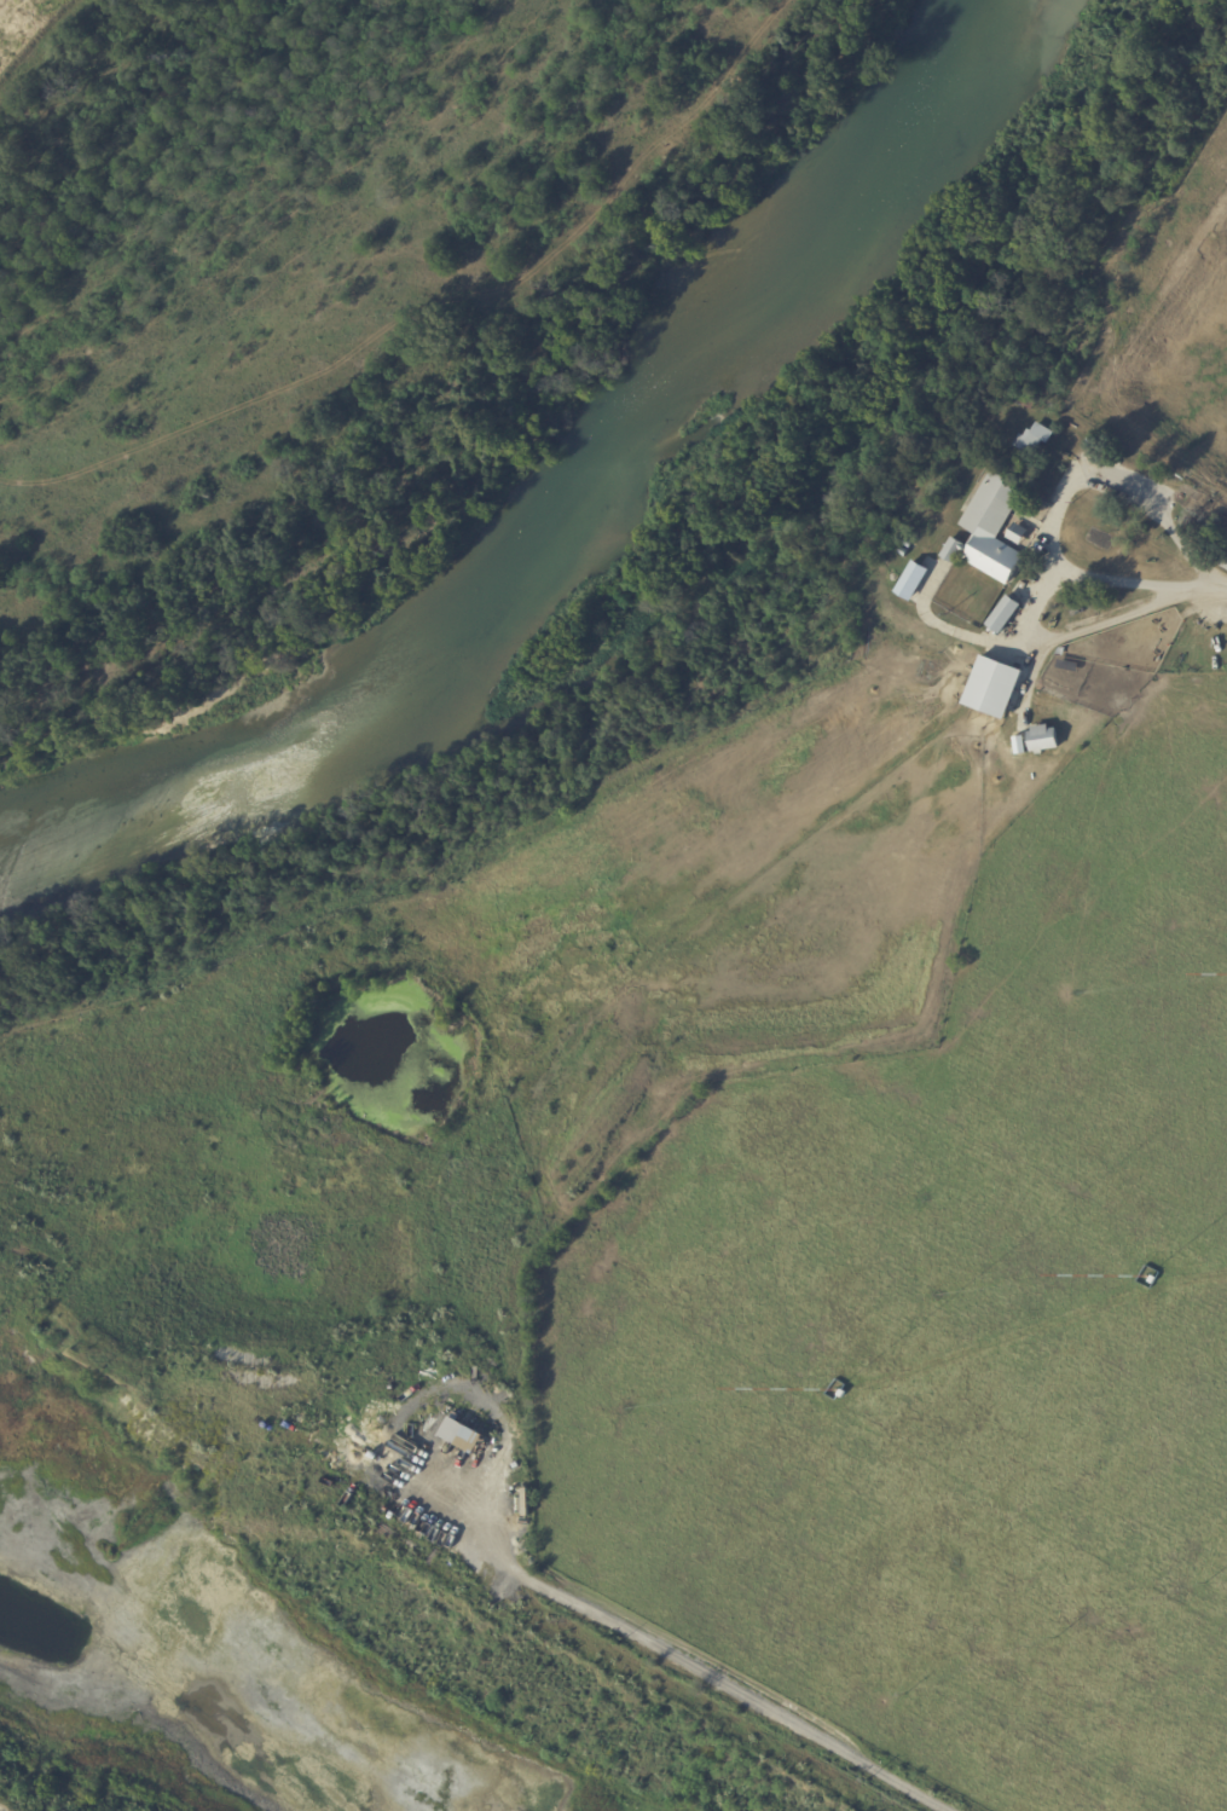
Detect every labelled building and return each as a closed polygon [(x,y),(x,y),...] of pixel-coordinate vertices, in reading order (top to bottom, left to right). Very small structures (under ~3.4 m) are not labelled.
[(1032,410),(1018,401),(1021,394),(1037,401),(1032,410)] [(1041,447),(1035,457),(1014,445),(1021,433),(1025,435),(1030,428),(1034,430),(1038,422),(1055,433),(1049,444),(1044,440),(1041,447)] [(1086,444),(1089,438),(1094,441),(1092,447),(1086,444)] [(1049,470),(1052,464),(1060,468),(1057,474),(1049,470)] [(995,471),(1026,490),(997,538),(1026,556),(1018,571),(1019,571),(1009,588),(963,560),(967,554),(963,552),(956,565),(942,556),(953,537),(968,546),(976,533),(960,525),(992,470),(995,471)] [(1181,501),(1170,501),(1171,488),(1183,488),(1183,501),(1181,501)] [(1018,544),(1008,537),(1017,522),(1030,531),(1021,545),(1018,544)] [(914,543),(910,549),(903,544),(907,539),(914,543)] [(1218,565),(1226,569),(1226,544),(1218,565)] [(989,624),(1009,596),(1021,606),(1001,632),(989,624)] [(963,703),(1005,718),(1023,669),(981,654),(963,703)] [(1056,724),(1028,727),(1030,751),(1058,748),(1056,724)] [(1154,1284),(1150,1281),(1153,1274),(1158,1278),(1154,1284)] [(839,1395),(843,1389),(847,1391),(844,1398),(839,1395)] [(485,1433),(448,1415),(439,1435),(475,1453),(485,1433)]
